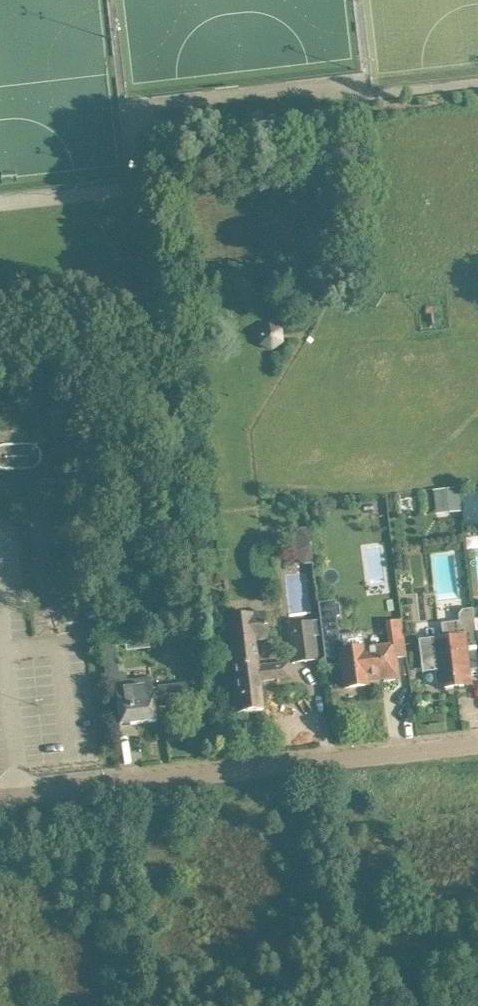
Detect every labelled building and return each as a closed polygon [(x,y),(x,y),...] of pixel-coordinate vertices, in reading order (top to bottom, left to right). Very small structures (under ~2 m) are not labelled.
[(464,469),(440,469),(439,498),(463,499),(464,469)] [(333,601),(318,603),(320,619),(322,634),(326,667),(342,665),(345,688),(366,685),(366,677),(381,675),(381,679),(397,677),(395,658),(406,657),(403,637),(401,619),(386,620),(389,646),(363,649),(361,634),(338,636),(335,617),(339,616),(337,604),(333,605),(333,601)] [(475,644),(473,619),(472,608),(463,609),(458,614),(459,622),(444,623),(445,640),(418,642),(421,665),(437,663),(440,688),(468,684),(463,645),(475,644)] [(258,666),(255,640),(268,638),(265,609),(228,613),(231,641),(237,692),(231,693),(233,713),(263,710),(260,681),(289,678),(288,663),(258,666)] [(287,623),(292,662),(318,659),(315,635),(322,634),(320,619),(287,623)] [(156,646),(155,637),(125,640),(126,649),(156,646)] [(158,694),(153,694),(151,682),(128,684),(128,682),(114,684),(119,726),(156,721),(154,704),(159,703),(160,706),(189,703),(187,684),(158,688),(158,694)]
